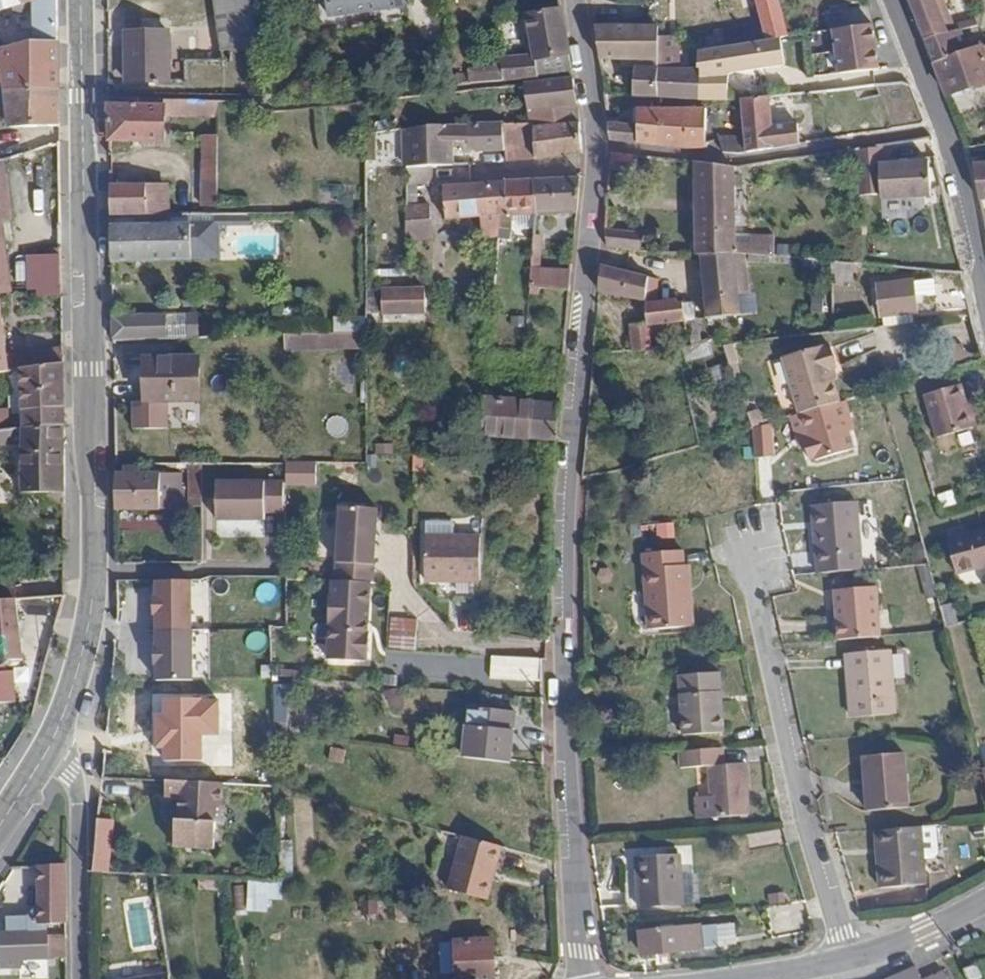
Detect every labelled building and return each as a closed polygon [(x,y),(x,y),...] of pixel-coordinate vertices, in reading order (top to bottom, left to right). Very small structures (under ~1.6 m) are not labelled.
[(58,28),(58,0),(3,0),(6,10),(13,8),(14,13),(33,9),(34,29),(58,28)] [(221,50),(260,51),(254,0),(213,0),(221,50)] [(331,17),(406,7),(405,0),(329,0),(331,17)] [(767,41),(780,38),(789,36),(779,0),(757,0),(767,41)] [(921,28),(926,40),(956,32),(948,11),(940,14),(934,0),(910,0),(921,28)] [(948,11),(943,0),(934,0),(940,14),(948,11)] [(833,30),(873,25),(868,6),(824,12),(828,31),(833,30)] [(502,69),(503,82),(573,74),(562,10),(528,16),(535,57),(501,60),(502,69)] [(840,74),(879,70),(873,25),(833,30),(840,74)] [(658,28),(594,27),(599,60),(620,59),(620,67),(635,67),(633,97),(659,96),(658,69),(658,28)] [(34,42),(58,42),(58,28),(34,29),(34,42)] [(956,32),(926,40),(928,47),(934,63),(966,53),(965,48),(960,31),(956,32)] [(169,81),(168,32),(125,32),(126,83),(169,81)] [(785,66),(780,38),(767,41),(698,51),(697,69),(701,70),(699,99),(728,101),(728,100),(729,74),(785,66)] [(58,42),(34,42),(32,42),(0,49),(0,69),(4,85),(4,91),(59,89),(58,42)] [(965,48),(966,53),(981,47),(980,43),(965,48)] [(934,63),(947,96),(984,84),(984,46),(981,47),(966,53),(934,63)] [(469,72),(470,85),(503,82),(502,69),(469,72)] [(701,70),(697,69),(658,69),(659,96),(661,96),(699,99),(701,70)] [(573,80),(524,85),(529,133),(534,149),(535,159),(535,160),(554,157),(583,153),(580,123),(573,80)] [(902,82),(873,86),(889,131),(920,126),(925,121),(911,83),(902,82)] [(34,128),(59,126),(59,89),(4,91),(11,128),(34,128)] [(745,137),(747,153),(800,145),(798,124),(771,126),(769,97),(741,99),(742,101),(745,137)] [(218,115),(218,101),(195,101),(166,100),(164,100),(164,106),(164,111),(190,112),(190,107),(199,107),(199,115),(206,115),(218,115)] [(164,111),(164,106),(108,105),(109,141),(134,142),(164,143),(164,111)] [(637,126),(608,124),(610,140),(660,146),(659,109),(637,108),(637,126)] [(659,109),(660,146),(685,149),(706,148),(706,109),(660,108),(659,109)] [(524,160),(535,159),(534,149),(529,133),(526,130),(504,131),(505,151),(505,161),(524,160)] [(504,131),(367,132),(367,167),(377,167),(376,144),(382,143),(404,142),(406,166),(431,166),(454,165),(453,142),(460,142),(462,142),(468,146),(477,152),(484,152),(505,151),(504,131)] [(218,205),(218,137),(202,137),(202,188),(202,206),(218,205)] [(718,137),(723,153),(739,154),(747,153),(745,137),(718,137)] [(60,142),(43,147),(43,167),(32,169),(32,199),(33,211),(61,211),(60,142)] [(929,161),(883,165),(882,145),(855,149),(860,198),(882,195),(883,200),(932,196),(929,161)] [(611,153),(610,169),(632,172),(633,162),(633,155),(611,153)] [(695,162),(697,255),(701,256),(744,254),(733,168),(695,162)] [(973,165),(980,200),(984,199),(984,164),(973,165)] [(406,166),(406,240),(414,240),(432,239),(430,205),(417,206),(417,184),(432,184),(431,166),(406,166)] [(537,212),(578,210),(580,178),(552,180),(550,196),(538,197),(537,212)] [(550,196),(552,180),(524,181),(506,182),(501,215),(537,213),(537,212),(538,197),(550,196)] [(490,236),(498,236),(501,215),(506,182),(471,185),(443,186),(445,218),(482,217),(484,237),(490,236)] [(110,185),(111,216),(168,214),(167,187),(165,187),(165,188),(147,188),(147,183),(134,184),(110,185)] [(111,216),(112,262),(217,259),(217,237),(217,213),(168,214),(111,216)] [(605,229),(608,247),(640,251),(642,233),(605,229)] [(529,288),(570,290),(572,272),(539,271),(542,243),(534,242),(529,288)] [(701,256),(705,302),(707,320),(736,317),(741,316),(738,295),(749,294),(744,254),(701,256)] [(63,296),(62,283),(62,255),(37,256),(38,297),(63,296)] [(770,257),(749,255),(748,261),(770,263),(770,257)] [(649,277),(601,266),(598,290),(609,293),(646,301),(649,277)] [(658,279),(649,277),(646,301),(646,305),(656,303),(658,279)] [(933,280),(877,286),(881,317),(915,313),(917,312),(915,297),(935,294),(933,280)] [(429,288),(382,289),(383,314),(430,313),(429,288)] [(937,312),(970,309),(966,291),(935,294),(937,312)] [(677,301),(656,303),(646,305),(646,306),(647,325),(695,319),(693,303),(677,304),(677,301)] [(0,304),(0,372),(21,369),(64,363),(64,353),(25,357),(25,354),(8,356),(6,345),(0,304)] [(200,337),(199,326),(199,313),(114,316),(114,340),(200,337)] [(916,322),(915,313),(881,317),(882,326),(916,322)] [(337,348),(368,347),(368,331),(285,334),(285,349),(337,348)] [(720,345),(728,365),(738,362),(733,345),(720,345)] [(800,415),(840,404),(833,381),(830,371),(834,369),(837,368),(831,347),(824,349),(823,347),(783,358),(800,415)] [(199,358),(144,359),(145,401),(168,401),(200,400),(199,358)] [(64,404),(64,363),(21,369),(21,374),(21,407),(64,404)] [(974,429),(960,383),(924,393),(937,439),(974,429)] [(536,439),(556,440),(558,418),(559,406),(532,403),(482,400),(481,434),(536,439)] [(168,429),(168,401),(145,401),(133,402),(133,429),(168,429)] [(64,425),(64,404),(21,407),(21,410),(21,426),(64,425)] [(853,449),(840,404),(800,415),(808,439),(805,440),(810,459),(815,458),(816,460),(853,449)] [(763,422),(759,411),(749,415),(754,427),(764,423),(763,422)] [(808,439),(800,415),(792,418),(800,441),(805,440),(808,439)] [(773,423),(753,429),(755,459),(765,458),(775,457),(773,423)] [(64,443),(64,425),(21,426),(21,443),(64,443)] [(65,491),(64,443),(21,443),(21,491),(39,491),(65,491)] [(286,481),(286,487),(322,487),(322,492),(338,492),(337,464),(286,463),(286,481)] [(185,509),(184,496),(185,491),(182,491),(181,474),(116,474),(116,510),(155,509),(154,507),(155,509),(185,509)] [(286,481),(218,482),(218,520),(267,520),(267,513),(286,511),(286,487),(286,481)] [(65,503),(65,491),(39,491),(39,503),(65,503)] [(952,492),(938,496),(942,509),(956,504),(956,502),(952,492)] [(812,506),(818,574),(862,570),(858,523),(856,502),(812,506)] [(336,581),(370,583),(373,583),(376,509),(339,508),(336,581)] [(947,542),(956,574),(984,565),(984,532),(947,542)] [(425,581),(480,581),(481,538),(425,537),(425,566),(425,581)] [(689,565),(684,566),(683,551),(643,554),(645,590),(653,590),(656,630),(693,626),(689,565)] [(336,581),(332,581),(332,593),(330,593),(329,623),(330,624),(328,660),(367,662),(367,658),(369,659),(370,634),(367,634),(370,583),(336,581)] [(154,615),(154,631),(190,631),(190,582),(154,582),(154,598),(151,598),(151,615),(154,615)] [(834,590),(838,640),(880,636),(878,606),(877,587),(834,590)] [(0,601),(0,662),(4,662),(22,660),(15,600),(0,601)] [(945,628),(958,624),(956,620),(952,603),(951,604),(940,607),(945,628)] [(415,651),(418,620),(413,619),(392,618),(390,649),(415,651)] [(154,665),(155,681),(190,681),(190,631),(154,631),(154,648),(152,648),(152,665),(154,665)] [(851,717),(895,715),(889,651),(847,654),(851,717)] [(490,679),(541,682),(542,660),(492,657),(490,679)] [(4,662),(0,662),(0,703),(14,703),(13,672),(4,672),(4,662)] [(724,733),(720,673),(679,676),(683,736),(724,733)] [(464,758),(510,763),(516,712),(470,708),(466,743),(464,758)] [(723,765),(721,748),(680,751),(682,770),(709,768),(711,789),(711,798),(695,799),(696,819),(712,818),(749,815),(745,763),(723,765)] [(907,808),(903,753),(863,756),(868,811),(907,808)] [(221,824),(223,782),(167,780),(167,798),(181,798),(181,802),(181,810),(183,810),(183,820),(176,820),(175,847),(215,849),(216,823),(221,824)] [(113,819),(98,818),(93,872),(109,873),(113,819)] [(937,826),(921,827),(875,831),(880,888),(926,885),(924,859),(935,859),(939,853),(937,826)] [(488,900),(502,847),(463,836),(449,890),(488,900)] [(684,905),(680,855),(636,858),(639,908),(684,905)] [(21,958),(48,957),(47,935),(47,923),(67,923),(66,863),(39,865),(40,904),(28,918),(8,919),(8,934),(2,933),(3,967),(21,967),(21,958)] [(228,879),(199,878),(199,888),(215,889),(216,889),(216,902),(231,901),(228,879)] [(376,902),(363,902),(363,914),(376,914),(376,902)] [(411,920),(410,902),(395,902),(396,920),(411,920)] [(716,925),(640,933),(643,961),(658,960),(657,953),(718,947),(716,925)] [(67,957),(67,934),(47,935),(48,957),(64,958),(67,958),(67,957)] [(456,943),(457,973),(457,978),(496,978),(493,940),(456,941),(456,943)] [(457,973),(456,943),(441,943),(442,974),(457,973)] [(963,970),(967,978),(984,978),(984,974),(980,963),(963,970)] [(917,968),(892,978),(921,978),(917,968)]
